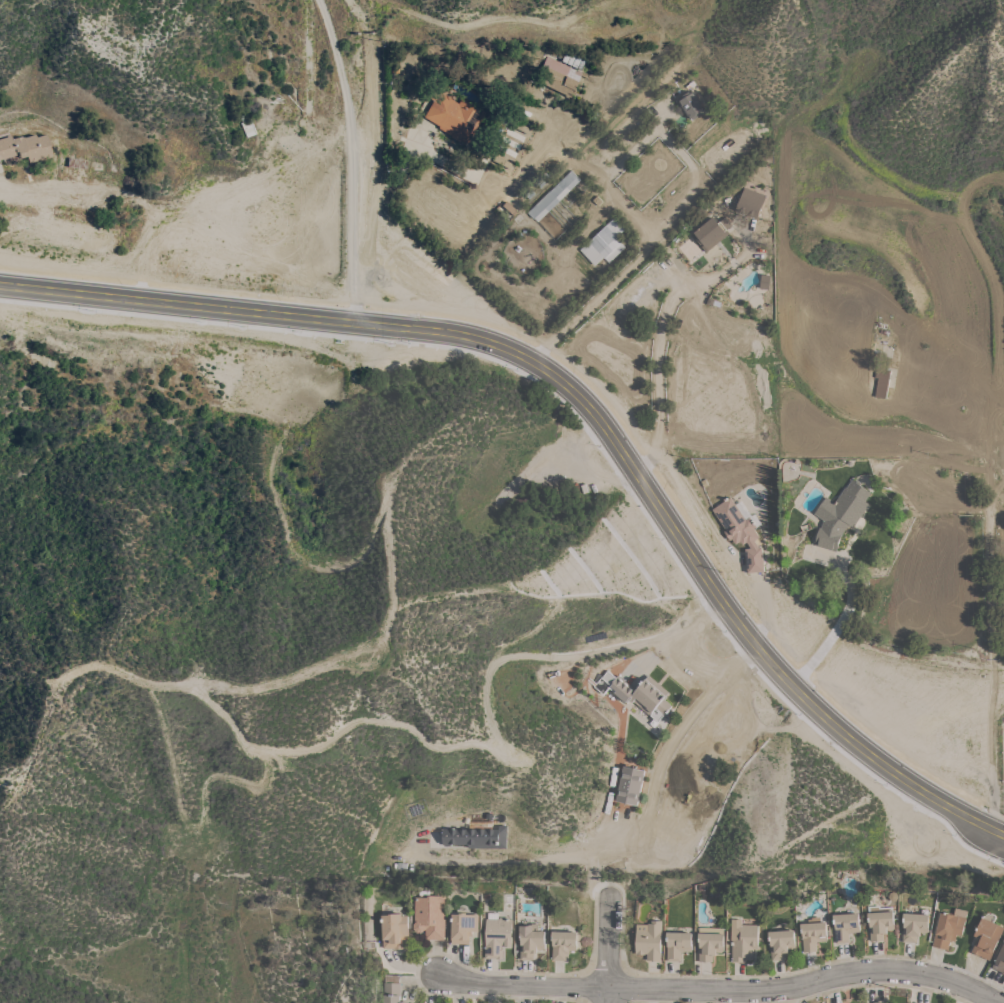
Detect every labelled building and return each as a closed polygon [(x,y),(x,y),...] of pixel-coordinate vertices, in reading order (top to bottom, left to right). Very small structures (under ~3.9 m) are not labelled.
[(532,77),(539,63),(543,65),(549,55),(559,60),(558,62),(560,63),(561,61),(582,72),(570,97),(532,77)] [(439,127),(441,125),(425,116),(435,100),(430,97),(436,88),(460,102),(463,97),(486,111),(468,142),(465,141),(464,142),(439,127)] [(703,110),(702,110),(704,113),(693,120),(691,117),(690,118),(676,98),(683,93),(685,97),(691,92),(703,110)] [(242,122),(243,121),(241,116),(247,113),(250,119),(251,118),(257,132),(247,136),(242,122)] [(18,154),(0,159),(0,139),(12,135),(14,138),(22,136),(23,136),(24,136),(25,137),(36,134),(37,137),(47,134),(50,144),(48,145),(52,156),(46,158),(46,156),(37,159),(37,160),(31,162),(31,161),(29,162),(27,155),(20,157),(18,151),(17,151),(18,154)] [(511,161),(494,153),(491,160),(508,168),(511,161)] [(537,222),(527,212),(549,191),(571,170),(580,179),(537,222)] [(735,210),(746,182),(751,184),(749,189),(766,195),(757,219),(735,210)] [(614,216),(625,228),(617,236),(622,242),(621,242),(625,247),(609,262),(603,257),(594,265),(580,250),(614,216)] [(705,252),(692,235),(694,234),(693,232),(713,216),(718,222),(725,216),(732,225),(726,230),(729,234),(705,252)] [(886,398),(875,397),(878,378),(875,377),(876,371),(879,372),(879,368),(890,370),(886,398)] [(813,513),(826,496),(834,502),(845,487),(846,487),(852,479),(871,492),(865,501),(869,504),(853,527),(849,524),(846,529),(845,528),(839,541),(836,551),(814,545),(819,527),(820,528),(823,520),(813,513)] [(746,542),(742,545),(740,541),(735,544),(731,539),(729,540),(724,531),(726,530),(712,509),(713,508),(711,504),(716,500),(719,504),(730,497),(745,519),(749,517),(757,527),(754,529),(760,537),(755,540),(759,547),(762,546),(764,571),(747,573),(745,548),(750,548),(746,542)] [(584,643),(582,636),(605,631),(607,638),(584,643)] [(632,701),(631,702),(628,700),(626,702),(608,687),(603,694),(594,686),(607,670),(616,677),(617,675),(636,690),(648,675),(669,692),(663,699),(671,705),(658,722),(632,701)] [(616,801),(623,765),(633,767),(634,766),(635,768),(644,770),(637,805),(627,803),(626,804),(625,803),(616,801)] [(411,817),(407,807),(418,803),(422,813),(411,817)] [(468,848),(468,844),(450,844),(450,845),(442,845),(442,829),(498,829),(498,825),(506,825),(506,848),(468,848)] [(444,940),(425,939),(425,930),(423,930),(421,932),(416,932),(413,928),(413,923),(414,921),(414,897),(419,897),(419,890),(429,891),(429,895),(434,895),(434,893),(445,893),(444,940)] [(967,911),(961,935),(956,934),(955,941),(950,940),(948,950),(933,946),(940,912),(953,914),(955,908),(967,911)] [(893,911),(894,929),(891,929),(891,930),(886,930),(886,933),(883,933),(884,940),(870,941),(869,921),(867,921),(867,913),(893,911)] [(452,914),(461,914),(461,912),(466,912),(466,914),(478,914),(478,931),(472,931),(472,936),(469,936),(469,943),(451,943),(452,914)] [(498,913),(498,919),(499,919),(499,918),(508,917),(508,919),(512,919),(512,946),(499,946),(499,950),(502,949),(502,959),(496,959),(496,958),(485,958),(484,944),(486,944),(486,918),(488,918),(488,912),(498,913)] [(381,915),(388,915),(388,914),(401,913),(401,916),(407,916),(407,917),(409,916),(410,929),(408,929),(408,940),(401,940),(402,949),(393,949),(393,948),(381,948),(380,919),(381,919),(381,915)] [(858,913),(859,932),(849,932),(849,942),(848,942),(848,944),(838,944),(838,943),(836,943),(835,923),(833,923),(832,914),(858,913)] [(928,914),(927,932),(925,932),(925,933),(921,933),(921,932),(919,932),(919,936),(916,936),(916,942),(902,942),(903,922),(902,922),(903,913),(928,914)] [(989,960),(970,952),(976,939),(979,941),(980,939),(973,935),(982,917),(984,918),(986,914),(988,913),(990,914),(992,913),(996,916),(993,921),(1003,927),(989,960)] [(732,940),(731,940),(731,919),(742,919),(742,924),(759,925),(758,949),(754,949),(753,960),(745,959),(745,963),(731,962),(732,940)] [(661,960),(655,960),(655,961),(652,961),(652,960),(646,960),(647,954),(645,954),(635,954),(636,924),(647,924),(647,923),(651,923),(651,920),(662,920),(661,960)] [(817,951),(803,952),(802,930),(800,930),(800,923),(826,922),(827,939),(825,939),(826,941),(816,942),(817,951)] [(519,926),(529,926),(529,925),(533,925),(533,931),(544,931),(545,949),(543,949),(543,950),(538,950),(538,952),(534,952),(534,959),(520,959),(519,926)] [(699,930),(724,930),(724,951),(722,951),(722,952),(717,952),(717,955),(713,955),(713,961),(708,961),(708,962),(704,962),(704,961),(698,961),(699,930)] [(794,930),(795,947),(793,947),(793,949),(789,949),(789,948),(787,948),(788,952),(785,952),(786,959),(772,960),(769,931),(794,930)] [(578,932),(577,950),(576,950),(574,951),(571,951),(569,949),(569,954),(565,954),(565,960),(552,960),(552,931),(578,932)] [(681,952),(680,961),(666,961),(667,932),(693,933),(692,946),(691,946),(691,952),(684,951),(684,952),(681,952)] [(992,968),(1003,940),(1003,974),(1001,973),(1001,972),(992,968)] [(407,1001),(407,1002),(382,1002),(383,982),(384,982),(384,974),(399,975),(399,983),(400,983),(399,1001),(407,1001)]
